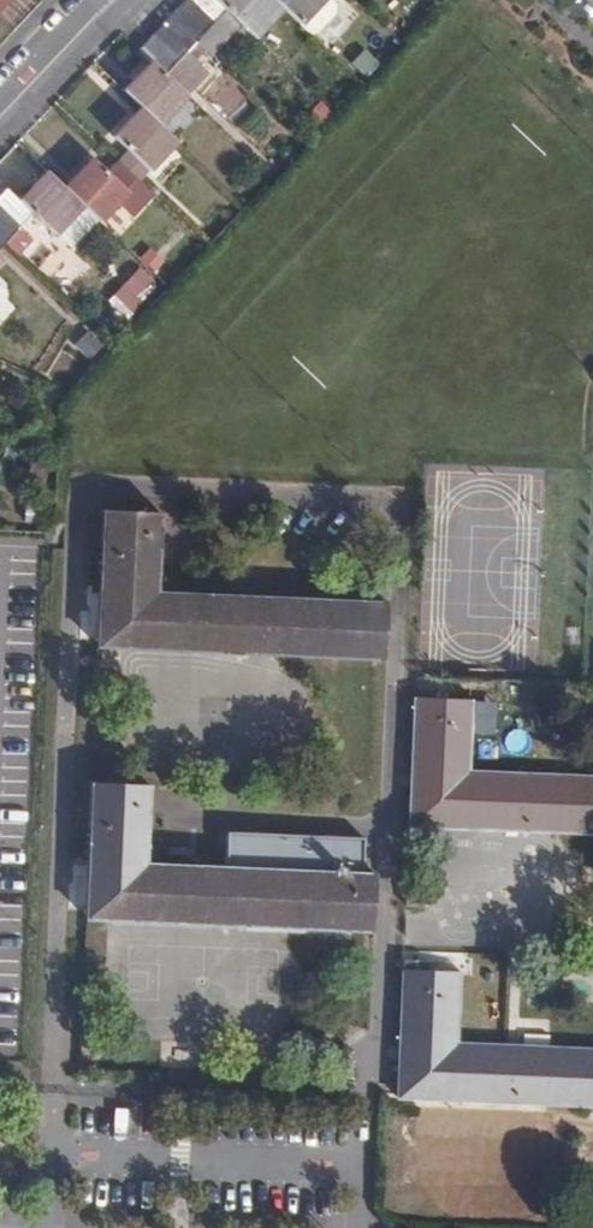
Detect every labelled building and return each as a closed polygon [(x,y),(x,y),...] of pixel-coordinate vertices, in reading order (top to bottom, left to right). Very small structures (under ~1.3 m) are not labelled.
[(121,164),(141,183),(178,144),(159,126),(208,74),(188,55),(210,32),(223,44),(242,24),(254,36),(282,7),(300,24),(323,0),(186,0),(138,51),(152,65),(124,94),(141,110),(112,140),(129,156),(121,164)] [(36,215),(57,235),(84,207),(102,224),(129,195),(93,161),(67,189),(50,175),(23,203),(8,189),(0,198),(0,253),(36,215)] [(154,507),(99,505),(94,640),(380,651),(382,596),(152,586),(154,507)] [(414,691),(410,819),(592,826),(592,772),(465,766),(467,694),(414,691)] [(144,779),(89,777),(83,911),(371,923),(373,868),(142,858),(144,779)] [(404,965),(400,1091),(592,1099),(592,1043),(456,1037),(458,967),(404,965)]
